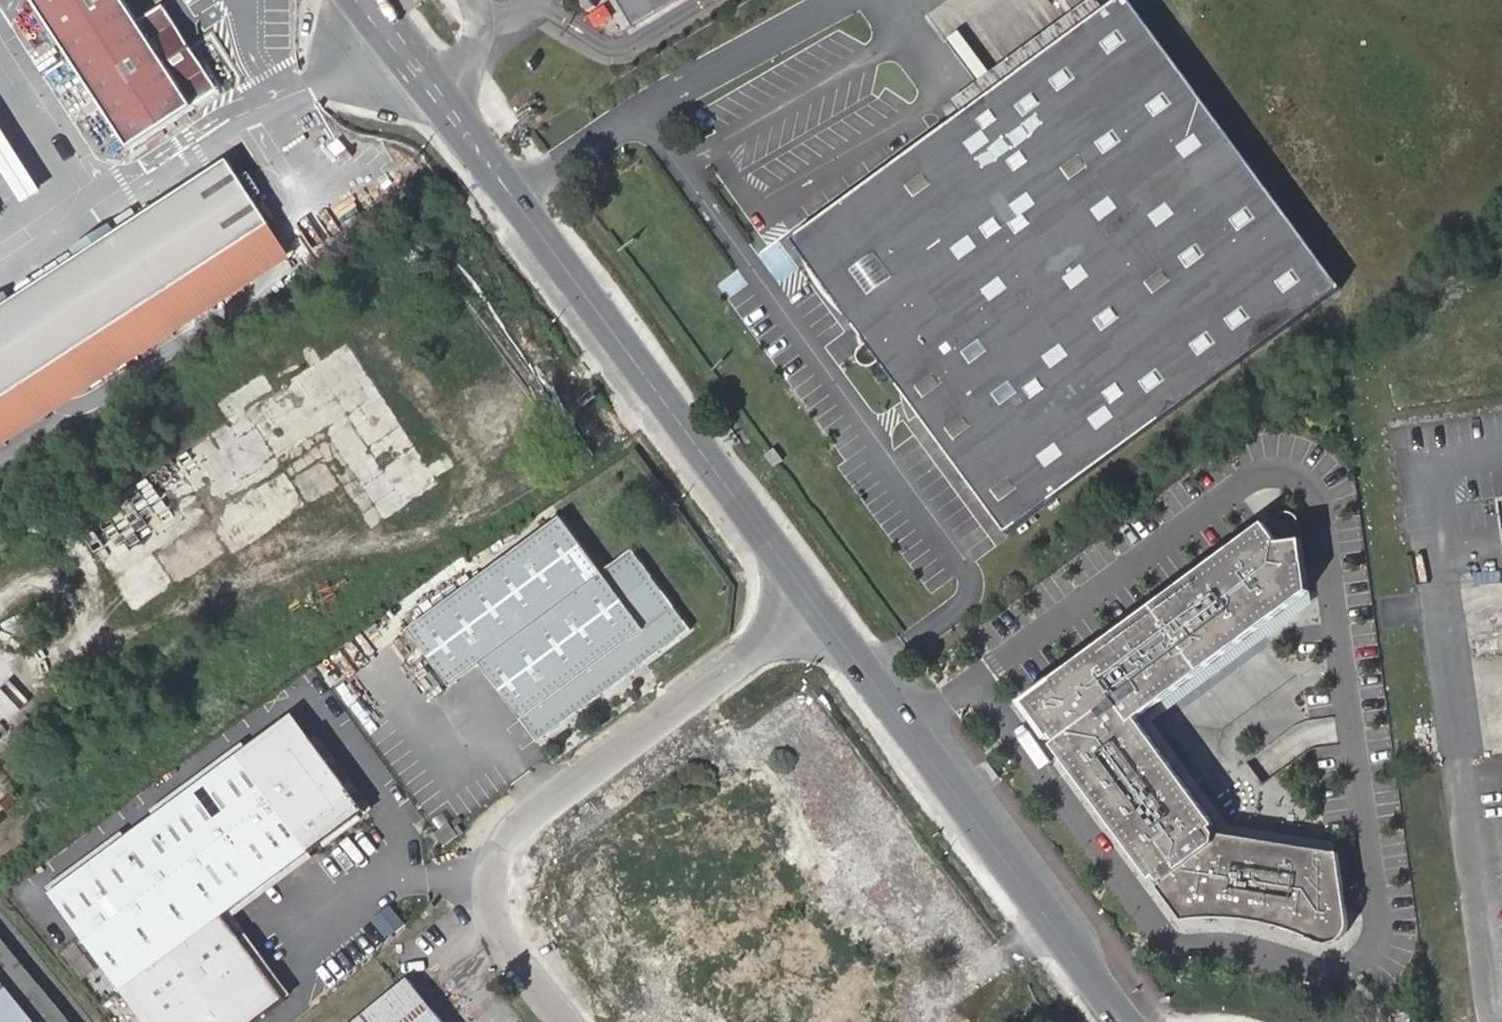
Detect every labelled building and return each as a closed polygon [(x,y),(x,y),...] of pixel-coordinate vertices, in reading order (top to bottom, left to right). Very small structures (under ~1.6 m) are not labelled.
[(126,0),(33,0),(127,145),(217,87),(162,3),(137,18),(126,0)] [(653,17),(682,0),(642,0),(653,17)] [(860,333),(866,328),(875,341),(869,345),(866,348),(864,350),(862,356),(863,361),(869,366),(874,368),(877,368),(884,364),(900,387),(989,509),(1007,534),(1341,289),(1130,0),(1119,0),(1105,11),(963,115),(792,241),(860,333)] [(963,115),(1105,11),(1097,0),(1089,0),(953,101),(963,115)] [(79,255),(0,307),(0,415),(203,282),(193,268),(268,219),(229,157),(79,255)] [(866,328),(860,333),(869,345),(875,341),(866,328)] [(167,531),(322,434),(378,524),(437,487),(353,354),(53,541),(81,587),(100,575),(127,618),(175,589),(152,553),(173,540),(167,531)] [(974,519),(989,509),(900,387),(885,398),(974,519)] [(765,455),(774,468),(784,461),(774,448),(765,455)] [(1025,704),(1181,917),(1203,915),(1218,915),(1249,917),(1281,923),(1295,927),(1327,940),(1331,940),(1338,938),(1343,933),(1346,926),(1346,921),(1343,902),(1340,903),(1338,886),(1343,885),(1338,854),(1217,836),(1212,830),(1216,827),(1137,721),(1309,594),(1299,524),(1297,520),(1295,517),(1291,515),(1287,513),(1283,514),(1279,515),(1276,517),(1272,520),(1275,524),(1269,528),(1266,524),(1025,704)] [(542,733),(560,720),(689,626),(629,546),(599,569),(558,514),(406,626),(449,683),(478,660),(535,738),(542,733)] [(1313,606),(1310,593),(1309,594),(1137,721),(1216,827),(1212,830),(1217,836),(1338,854),(1340,855),(1339,845),(1231,828),(1154,723),(1313,606)] [(53,893),(149,1021),(253,1021),(287,997),(229,920),(370,816),(293,714),(53,893)] [(565,725),(560,720),(542,733),(546,739),(565,725)] [(988,762),(981,767),(993,781),(999,776),(988,762)] [(446,827),(433,837),(441,848),(459,835),(456,830),(451,833),(446,827)] [(0,945),(0,1021),(63,1021),(0,945)] [(358,1021),(443,1021),(410,980),(358,1021)]
